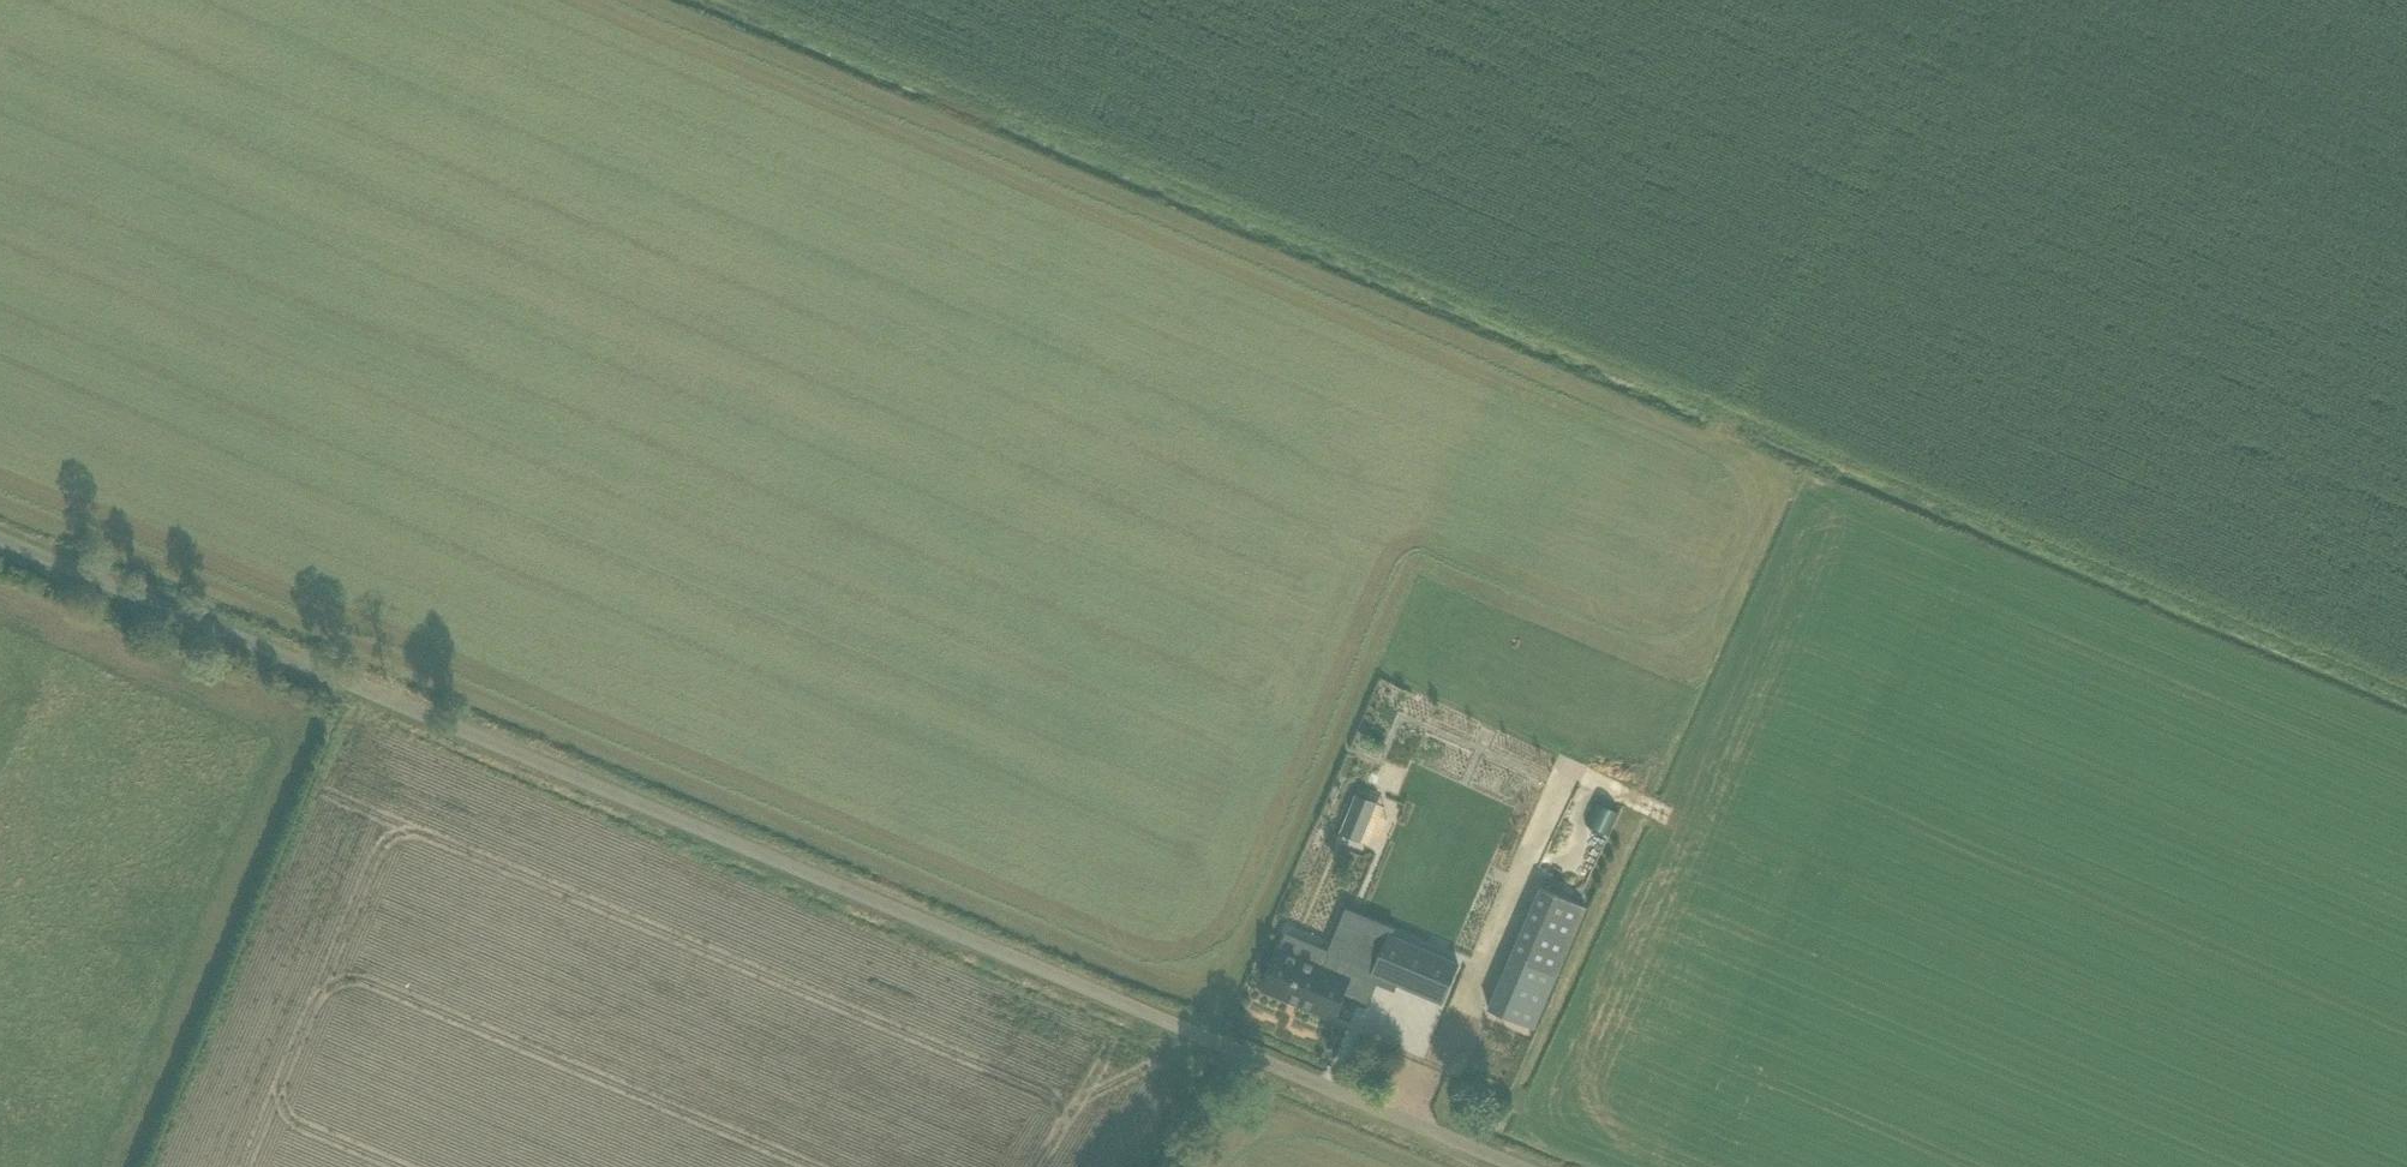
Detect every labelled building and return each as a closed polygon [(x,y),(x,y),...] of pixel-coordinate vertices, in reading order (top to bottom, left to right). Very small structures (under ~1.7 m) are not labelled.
[(1355,793),(1342,824),(1362,833),(1375,802),(1355,793)] [(1540,888),(1486,1005),(1532,1024),(1587,910),(1540,888)] [(1280,949),(1264,988),(1333,1017),(1348,982),(1367,990),(1375,972),(1443,1000),(1458,963),(1389,934),(1381,953),(1347,939),(1335,968),(1323,963),(1322,966),(1317,964),(1320,957),(1301,949),(1298,956),(1280,949)]
